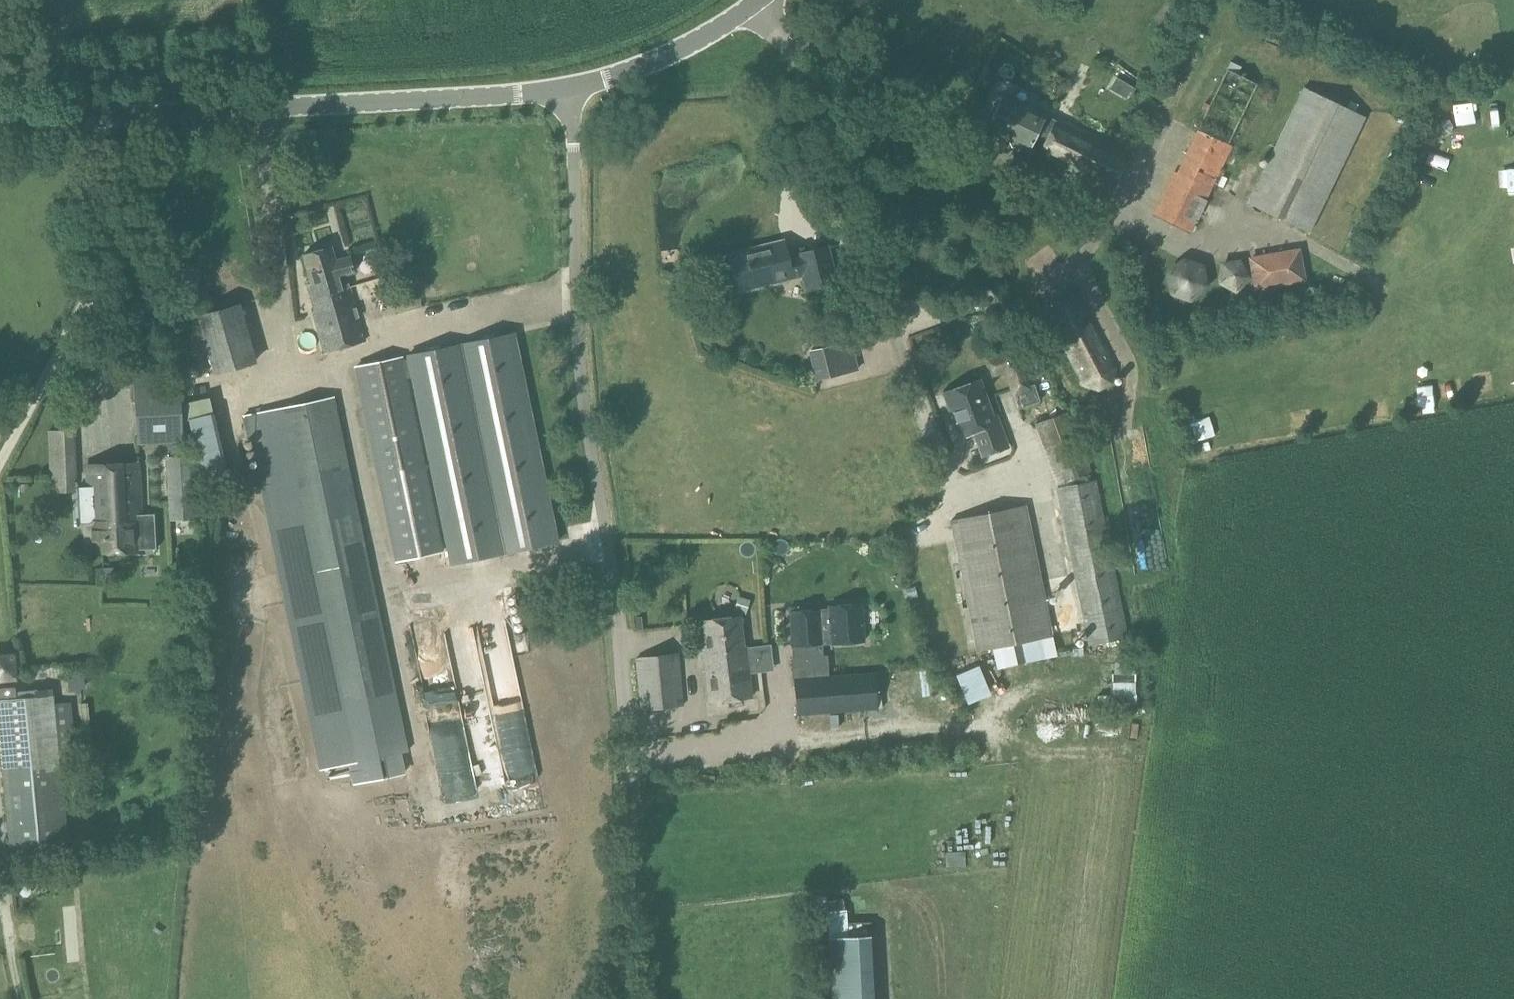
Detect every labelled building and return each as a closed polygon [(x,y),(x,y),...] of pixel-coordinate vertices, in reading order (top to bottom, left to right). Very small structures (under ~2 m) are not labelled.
[(1191,233),(1232,146),(1229,144),(1258,84),(1226,68),(1176,171),(1173,170),(1152,214),(1191,233)] [(1310,232),(1366,117),(1303,87),(1248,202),(1310,232)] [(1042,148),(1037,159),(1109,193),(1130,150),(1058,117),(1056,120),(1044,114),(1043,115),(1002,95),(986,129),(1028,150),(1031,142),(1042,148)] [(836,283),(827,246),(787,256),(783,240),(729,253),(738,291),(802,276),(805,290),(836,283)] [(350,286),(349,287),(346,275),(353,273),(348,257),(336,260),(331,245),(302,254),(308,274),(304,275),(307,284),(304,285),(324,352),(366,339),(350,286)] [(1259,302),(1306,294),(1298,251),(1251,259),(1259,302)] [(1207,285),(1203,263),(1182,257),(1165,273),(1170,294),(1192,301),(1207,285)] [(1098,390),(1112,382),(1116,366),(1081,297),(1065,293),(1052,300),(1047,315),(1081,381),(1098,390)] [(397,313),(422,307),(419,294),(394,300),(397,313)] [(959,297),(940,300),(941,310),(961,307),(959,297)] [(213,374),(256,362),(240,303),(196,315),(213,374)] [(815,379),(858,369),(848,326),(822,332),(825,346),(808,350),(815,379)] [(516,332),(406,354),(450,565),(559,542),(516,332)] [(1033,384),(1028,386),(1014,349),(990,359),(995,373),(1006,369),(1021,408),(1040,400),(1033,384)] [(395,561),(444,551),(403,355),(354,365),(395,561)] [(137,441),(183,440),(180,378),(179,374),(132,376),(137,441)] [(953,415),(960,436),(974,431),(982,455),(1007,446),(996,416),(992,417),(979,379),(949,390),(957,414),(953,415)] [(407,752),(333,397),(246,415),(319,770),(349,764),(353,784),(405,774),(400,753),(407,752)] [(1034,423),(1057,484),(1092,472),(1079,435),(1077,436),(1067,411),(1034,423)] [(1183,432),(1192,454),(1203,450),(1194,428),(1183,432)] [(49,480),(76,478),(74,430),(47,431),(49,480)] [(196,519),(195,487),(193,455),(166,455),(169,521),(196,519)] [(85,553),(143,550),(143,549),(156,549),(155,514),(141,515),(139,463),(84,465),(85,472),(87,472),(87,486),(93,486),(94,522),(85,522),(85,534),(77,534),(75,538),(75,548),(85,548),(85,553)] [(1088,646),(1128,638),(1096,480),(1056,487),(1088,646)] [(976,651),(1053,636),(1026,504),(949,521),(976,651)] [(829,608),(791,611),(794,657),(793,657),(794,677),(793,677),(795,715),(877,710),(874,672),(827,674),(826,655),(822,655),(821,641),(831,641),(831,643),(863,641),(861,604),(829,606),(829,608)] [(752,697),(746,647),(744,647),(741,616),(700,621),(704,651),(702,652),(708,702),(752,697)] [(389,629),(396,660),(407,657),(400,627),(389,629)] [(641,710),(684,705),(679,651),(634,656),(641,710)] [(449,693),(455,713),(474,708),(468,687),(449,693)] [(69,851),(53,696),(0,700),(0,745),(11,857),(69,851)] [(969,909),(985,903),(981,894),(966,900),(969,909)] [(832,998),(873,998),(870,935),(829,937),(832,998)]
